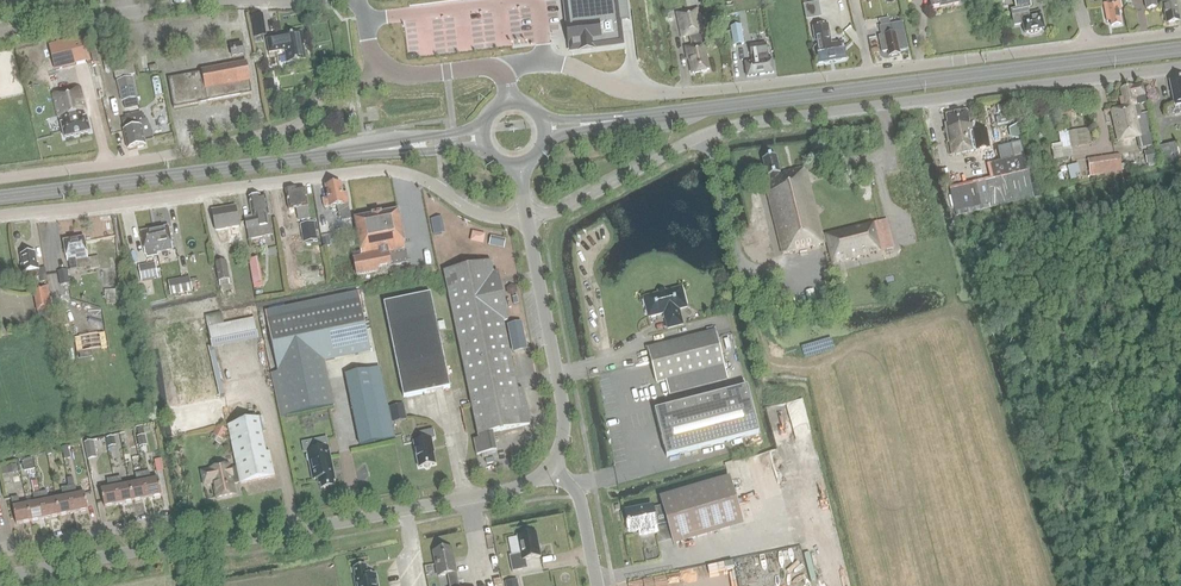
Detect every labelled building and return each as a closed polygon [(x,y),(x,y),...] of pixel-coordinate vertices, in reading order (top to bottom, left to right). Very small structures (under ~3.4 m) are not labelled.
[(571,25),(569,26),(571,42),(573,41),(574,50),(623,44),(620,20),(629,19),(627,0),(568,0),(571,25)] [(808,19),(823,16),(820,0),(804,3),(808,19)] [(1029,0),(1014,0),(1016,9),(1011,10),(1014,25),(1023,23),(1025,33),(1044,28),(1040,11),(1029,13),(1027,7),(1031,6),(1029,0)] [(1111,2),(1104,3),(1108,21),(1111,20),(1112,25),(1122,23),(1119,10),(1122,10),(1120,0),(1118,0),(1114,1),(1114,0),(1110,0),(1111,2)] [(1176,0),(1163,0),(1168,23),(1180,21),(1176,0)] [(698,7),(676,12),(682,38),(689,36),(691,45),(685,47),(688,60),(689,59),(692,73),(709,70),(706,56),(708,55),(705,42),(704,43),(702,33),(704,33),(698,7)] [(719,13),(712,15),(715,27),(721,26),(719,13)] [(908,50),(903,23),(891,25),(890,25),(881,27),(880,27),(881,36),(879,36),(882,52),(888,51),(889,56),(900,54),(899,52),(908,50)] [(743,43),(740,24),(730,26),(734,45),(743,43)] [(251,27),(253,38),(266,36),(265,25),(251,27)] [(814,47),(812,50),(813,54),(816,56),(819,56),(821,63),(823,62),(824,63),(828,62),(829,61),(835,60),(836,61),(841,60),(842,59),(844,59),(846,58),(846,57),(844,58),(842,51),(843,51),(843,48),(842,48),(841,44),(843,43),(841,43),(832,44),(832,45),(828,25),(814,27),(813,27),(815,41),(817,40),(818,47),(814,47)] [(304,45),(302,33),(267,39),(269,53),(278,52),(278,50),(280,49),(281,46),(284,46),(287,63),(305,60),(303,45),(304,45)] [(84,38),(50,46),(56,70),(90,62),(84,38)] [(745,64),(747,77),(774,73),(772,60),(768,60),(767,55),(768,55),(766,43),(749,46),(751,58),(753,57),(754,63),(745,64)] [(243,54),(241,44),(231,46),(233,56),(243,54)] [(202,73),(169,79),(174,108),(251,93),(249,81),(251,81),(247,62),(235,65),(202,72),(202,73)] [(113,68),(115,77),(134,73),(132,64),(113,68)] [(119,81),(123,102),(137,99),(133,78),(119,81)] [(1180,105),(1180,78),(1170,81),(1175,106),(1180,105)] [(275,90),(274,79),(263,81),(265,92),(275,90)] [(1132,106),(1132,105),(1137,104),(1138,105),(1147,103),(1142,84),(1133,86),(1120,88),(1125,108),(1112,111),(1112,112),(1115,111),(1118,125),(1116,125),(1119,141),(1136,137),(1139,149),(1154,145),(1151,133),(1149,134),(1144,113),(1135,115),(1133,106),(1132,106)] [(80,88),(53,94),(59,115),(60,115),(62,123),(61,123),(64,137),(91,131),(87,117),(90,116),(87,107),(85,108),(80,88)] [(1058,111),(1059,118),(1071,116),(1069,109),(1058,111)] [(949,141),(947,142),(950,155),(988,147),(985,132),(974,134),(972,124),(969,124),(967,111),(946,115),(948,123),(945,124),(949,141)] [(125,118),(122,119),(124,130),(123,130),(128,149),(137,147),(138,148),(144,147),(143,146),(145,145),(144,139),(154,137),(147,120),(145,120),(144,114),(132,117),(131,114),(125,116),(125,118)] [(997,125),(1009,123),(1007,115),(996,118),(997,125)] [(1062,149),(1080,146),(1077,128),(1059,131),(1062,149)] [(1158,147),(1162,165),(1180,160),(1176,144),(1158,147)] [(1159,165),(1156,148),(1144,151),(1147,167),(1159,165)] [(950,190),(954,212),(1033,195),(1024,156),(1014,158),(1013,152),(1001,155),(1002,161),(990,164),(993,180),(950,190)] [(1122,172),(1120,154),(1088,159),(1090,176),(1105,174),(1105,176),(1120,174),(1120,172),(1122,172)] [(783,254),(827,243),(832,263),(880,251),(872,222),(822,235),(805,168),(780,174),(776,157),(763,160),(771,192),(768,193),(783,254)] [(870,185),(869,178),(856,181),(857,187),(870,185)] [(343,194),(341,184),(325,187),(328,199),(323,200),(325,208),(329,207),(329,208),(337,207),(340,222),(352,219),(347,194),(343,194)] [(296,190),(296,188),(286,190),(289,210),(297,208),(299,220),(310,219),(305,188),(296,190)] [(253,218),(246,219),(249,239),(272,235),(268,216),(270,215),(266,196),(260,197),(260,195),(249,197),(253,218)] [(240,233),(235,206),(212,210),(216,229),(227,227),(230,245),(242,243),(240,233)] [(355,219),(361,252),(353,254),(357,275),(378,271),(378,268),(390,265),(390,267),(408,263),(398,210),(355,219)] [(322,236),(331,235),(329,218),(320,219),(322,236)] [(300,224),(303,243),(317,240),(314,222),(300,224)] [(169,226),(155,229),(159,252),(173,249),(169,226)] [(146,254),(147,258),(159,255),(158,252),(159,252),(155,229),(141,232),(146,254)] [(485,243),(486,232),(473,230),(471,241),(485,243)] [(505,247),(507,237),(492,235),(490,245),(505,247)] [(322,237),(323,247),(331,245),(329,236),(322,237)] [(87,258),(84,238),(64,241),(68,261),(69,261),(70,271),(86,268),(86,265),(87,265),(86,258),(87,258)] [(21,255),(23,265),(22,265),(23,273),(29,271),(30,279),(39,277),(40,282),(47,281),(45,268),(39,269),(38,263),(37,264),(35,252),(21,255)] [(253,285),(254,288),(262,287),(258,258),(249,259),(253,286),(253,285)] [(219,280),(221,293),(231,291),(229,280),(228,280),(225,261),(215,263),(218,280),(219,280)] [(491,262),(444,272),(479,438),(474,440),(477,455),(497,451),(493,432),(529,424),(522,389),(517,390),(503,321),(508,320),(501,287),(497,285),(494,285),(493,279),(494,279),(491,262)] [(156,265),(139,268),(142,281),(159,278),(156,265)] [(69,284),(67,270),(58,272),(60,285),(69,284)] [(289,275),(291,289),(313,286),(310,271),(289,275)] [(171,295),(192,291),(189,276),(168,280),(171,295)] [(55,321),(48,285),(33,288),(40,324),(55,321)] [(147,295),(145,286),(137,287),(138,296),(147,295)] [(679,309),(687,307),(682,287),(643,297),(648,317),(664,313),(668,328),(683,325),(679,309)] [(280,417),(334,406),(324,362),(371,352),(358,292),(265,312),(278,372),(271,373),(280,417)] [(430,294),(384,304),(403,398),(450,388),(430,294)] [(213,347),(259,340),(256,317),(219,323),(217,315),(208,317),(213,347)] [(715,331),(648,348),(656,383),(666,381),(669,394),(728,379),(715,331)] [(360,445),(383,440),(394,438),(380,368),(369,370),(345,375),(360,445)] [(747,387),(654,410),(666,457),(759,433),(747,387)] [(389,407),(392,422),(406,419),(403,404),(389,407)] [(240,483),(275,476),(270,452),(266,453),(259,419),(228,425),(237,467),(230,468),(229,465),(211,469),(211,470),(202,471),(204,484),(214,482),(217,497),(235,494),(232,479),(239,478),(240,483)] [(212,435),(222,440),(227,431),(218,425),(212,435)] [(418,433),(420,441),(414,442),(419,467),(435,464),(430,439),(435,438),(433,429),(418,433)] [(147,445),(145,434),(137,436),(139,447),(147,445)] [(116,446),(114,436),(106,438),(108,447),(116,446)] [(96,455),(93,441),(85,442),(88,457),(96,455)] [(62,447),(64,459),(70,458),(68,446),(62,447)] [(322,488),(334,485),(334,481),(335,480),(329,447),(307,451),(308,454),(306,456),(307,461),(309,462),(313,479),(318,478),(319,484),(321,483),(322,488)] [(35,469),(33,460),(22,462),(24,471),(35,469)] [(159,479),(151,480),(149,471),(142,472),(147,498),(162,495),(159,479)] [(136,474),(138,483),(130,485),(133,501),(147,498),(142,472),(136,474)] [(123,486),(121,476),(114,478),(119,504),(133,501),(130,485),(123,486)] [(107,479),(109,489),(101,490),(104,506),(119,504),(114,478),(107,479)] [(729,478),(661,498),(663,507),(653,509),(652,507),(645,509),(645,507),(635,509),(636,511),(626,513),(629,533),(640,531),(640,535),(657,532),(656,525),(668,522),(674,544),(742,524),(729,478)] [(85,494),(77,495),(75,486),(68,487),(74,513),(88,510),(85,494)] [(61,489),(63,498),(56,500),(59,515),(74,513),(68,487),(61,489)] [(49,501),(47,491),(40,493),(45,518),(59,515),(56,500),(49,501)] [(33,494),(35,504),(28,505),(31,521),(45,518),(40,493),(33,494)] [(20,507),(18,497),(11,498),(16,524),(31,521),(28,505),(20,507)] [(541,557),(536,532),(517,536),(521,553),(509,556),(512,572),(528,569),(526,560),(541,557)] [(433,552),(438,576),(456,573),(451,548),(433,552)] [(356,585),(378,585),(375,574),(368,575),(366,565),(354,568),(356,578),(354,578),(356,585)] [(549,575),(551,585),(558,585),(556,574),(549,575)]
